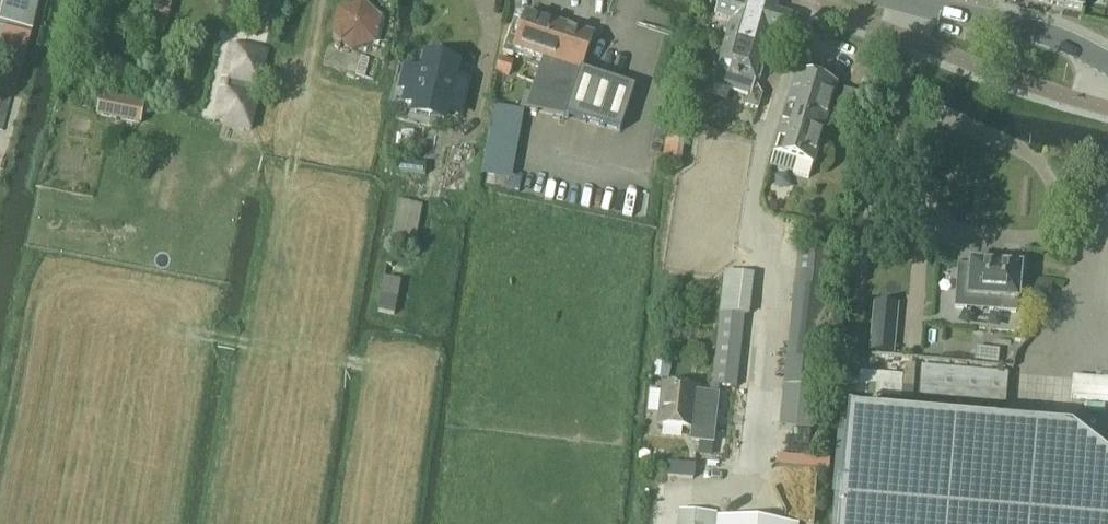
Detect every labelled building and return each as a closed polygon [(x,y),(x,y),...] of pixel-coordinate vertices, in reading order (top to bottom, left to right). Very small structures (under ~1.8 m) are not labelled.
[(0,19),(0,25),(32,32),(40,0),(5,0),(0,19)] [(145,15),(167,19),(171,0),(147,0),(145,15)] [(714,19),(730,24),(725,41),(744,47),(757,1),(754,0),(737,0),(736,2),(731,0),(719,0),(719,1),(714,19)] [(1045,3),(1045,4),(1063,7),(1081,11),(1083,0),(1028,0),(1045,3)] [(744,47),(741,61),(759,66),(768,35),(784,40),(790,18),(790,17),(774,13),(776,7),(757,1),(744,47)] [(339,10),(334,34),(351,51),(375,43),(380,20),(362,3),(339,10)] [(525,16),(520,15),(520,14),(514,12),(501,51),(514,55),(516,50),(542,59),(530,95),(525,94),(519,109),(564,119),(619,132),(634,89),(579,71),(591,38),(525,16)] [(0,42),(0,90),(13,93),(16,80),(20,81),(30,38),(2,31),(0,42)] [(698,70),(691,93),(710,98),(713,88),(747,97),(744,108),(757,111),(761,97),(757,89),(753,87),(754,84),(759,80),(762,71),(759,67),(759,66),(741,61),(744,47),(725,41),(721,54),(715,57),(712,67),(715,73),(715,75),(698,70)] [(218,124),(248,130),(265,54),(235,47),(218,124)] [(360,57),(355,77),(363,80),(369,60),(360,57)] [(405,70),(400,89),(409,91),(406,104),(444,112),(455,66),(427,59),(423,74),(405,70)] [(499,59),(495,71),(507,76),(511,63),(499,59)] [(768,167),(791,174),(807,178),(811,165),(812,165),(835,85),(795,73),(772,154),(768,167)] [(101,94),(96,120),(138,129),(144,103),(101,94)] [(402,132),(398,161),(410,162),(413,134),(402,132)] [(661,162),(666,163),(680,165),(684,136),(665,133),(661,162)] [(397,162),(396,173),(424,176),(425,165),(397,162)] [(398,203),(389,245),(413,249),(422,208),(398,203)] [(826,289),(830,249),(798,246),(782,386),(814,389),(826,289)] [(967,281),(957,280),(954,309),(966,310),(967,299),(998,301),(997,312),(1015,314),(1016,303),(1017,303),(1020,267),(1002,266),(987,264),(987,265),(969,263),(967,281)] [(711,386),(725,388),(733,315),(746,317),(751,278),(724,275),(711,386)] [(382,279),(376,313),(392,316),(398,282),(382,279)] [(1025,294),(1049,296),(1051,285),(1026,283),(1025,294)] [(896,326),(871,324),(868,351),(893,354),(896,326)] [(655,365),(653,378),(665,379),(666,366),(655,365)] [(920,369),(917,399),(1004,406),(1007,376),(920,369)] [(710,371),(696,370),(695,384),(709,385),(710,371)] [(691,430),(690,442),(712,444),(717,396),(695,394),(695,389),(662,385),(658,427),(691,430)] [(1069,435),(846,416),(839,495),(837,523),(1107,523),(1107,466),(1069,435)] [(699,516),(682,515),(681,523),(698,523),(699,516)]
